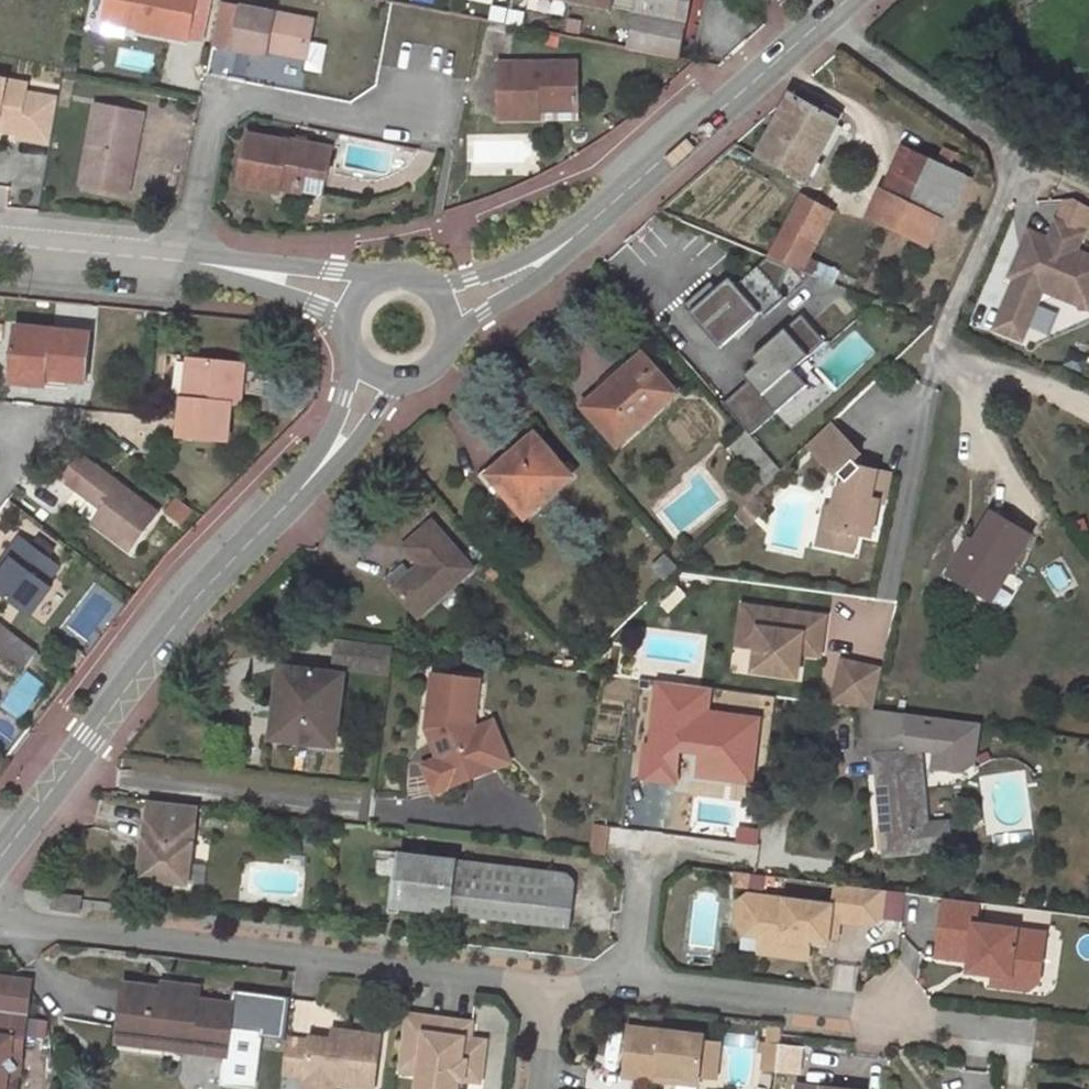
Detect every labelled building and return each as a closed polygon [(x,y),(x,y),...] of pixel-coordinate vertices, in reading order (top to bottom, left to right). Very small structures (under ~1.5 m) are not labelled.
[(98,16),(135,24),(134,30),(183,41),(192,0),(102,0),(98,16)] [(567,3),(610,12),(612,0),(568,0),(567,3)] [(628,49),(677,58),(683,23),(676,22),(680,0),(638,0),(628,49)] [(313,22),(218,3),(209,46),(265,57),(266,51),(306,58),(309,42),(313,22)] [(608,20),(603,44),(620,48),(626,22),(608,20)] [(326,45),(309,42),(306,58),(304,69),(320,72),(326,45)] [(499,64),(500,119),(577,118),(576,63),(499,64)] [(57,96),(24,92),(25,83),(0,79),(0,121),(19,124),(18,133),(18,136),(50,141),(57,96)] [(838,118),(791,93),(759,158),(805,183),(838,118)] [(142,115),(96,106),(83,183),(129,192),(142,115)] [(18,133),(19,124),(0,121),(0,130),(18,133)] [(280,188),(303,192),(307,174),(325,178),(331,149),(293,142),(293,145),(250,136),(239,185),(279,193),(280,188)] [(935,163),(942,148),(917,137),(911,150),(910,149),(888,193),(942,219),(948,222),(969,179),(948,170),(935,163)] [(955,154),(942,148),(935,163),(948,170),(955,154)] [(307,174),(303,192),(321,196),(325,178),(307,174)] [(928,246),(942,219),(888,193),(874,221),(928,246)] [(812,222),(820,206),(802,196),(790,220),(820,236),(825,238),(828,234),(823,231),(824,229),(812,222)] [(1081,232),(1088,213),(1088,208),(1071,198),(1065,198),(1055,222),(1081,232)] [(832,213),(820,206),(812,222),(824,229),(832,213)] [(790,220),(770,258),(791,267),(802,271),(809,258),(820,236),(790,220)] [(1055,222),(1048,240),(1039,237),(1035,237),(1033,237),(1030,238),(1027,240),(1025,242),(1023,245),(1010,276),(1021,281),(1018,289),(1012,286),(995,328),(1021,339),(1036,301),(1053,293),(1088,308),(1088,306),(1088,257),(1074,251),(1081,232),(1055,222)] [(791,267),(770,258),(769,258),(737,286),(731,279),(718,289),(712,282),(684,306),(721,349),(760,314),(764,318),(787,297),(781,290),(791,267)] [(819,263),(809,258),(802,271),(813,275),(819,263)] [(813,275),(832,284),(838,271),(819,263),(813,275)] [(745,429),(751,437),(808,385),(795,370),(826,342),(802,315),(753,359),(758,365),(746,376),(750,381),(723,405),(745,429)] [(48,373),(47,380),(84,383),(89,334),(15,327),(11,370),(48,373)] [(601,390),(583,407),(617,446),(676,394),(642,354),(625,370),(629,374),(606,395),(601,390)] [(244,365),(194,360),(190,398),(184,398),(180,434),(228,439),(231,403),(239,404),(244,365)] [(190,398),(194,360),(187,360),(184,398),(190,398)] [(46,386),(47,380),(48,373),(11,370),(9,382),(46,386)] [(860,454),(831,423),(808,446),(837,476),(838,475),(845,482),(838,489),(834,508),(830,528),(850,532),(871,536),(878,501),(883,502),(889,473),(860,467),(854,460),(860,454)] [(751,437),(745,429),(730,444),(759,478),(766,486),(781,471),(751,437)] [(526,518),(572,477),(534,435),(490,475),(507,496),(526,518)] [(111,516),(101,528),(129,549),(157,512),(81,456),(64,480),(102,510),(111,516)] [(485,470),(477,476),(500,503),(507,496),(490,475),(485,470)] [(734,503),(740,510),(753,498),(766,486),(759,478),(747,490),(741,483),(732,492),(734,503)] [(764,509),(753,498),(740,510),(736,514),(747,526),(764,509)] [(846,551),(850,532),(830,528),(834,508),(826,506),(818,545),(846,551)] [(93,522),(101,528),(111,516),(102,510),(93,522)] [(960,554),(949,574),(983,594),(994,576),(1003,581),(1030,536),(992,511),(965,557),(960,554)] [(419,616),(472,568),(432,523),(404,547),(420,565),(394,588),(419,616)] [(5,555),(10,560),(0,572),(0,589),(33,613),(52,588),(46,583),(59,565),(20,536),(5,555)] [(5,555),(0,561),(0,572),(10,560),(5,555)] [(674,567),(665,557),(654,567),(665,577),(674,567)] [(994,576),(983,594),(992,599),(1003,581),(994,576)] [(0,589),(0,599),(28,619),(33,613),(0,589)] [(823,618),(741,607),(738,627),(758,630),(755,648),(752,672),(795,677),(798,653),(801,636),(820,638),(823,618)] [(21,668),(35,650),(0,624),(0,653),(21,668)] [(758,630),(738,627),(736,645),(755,648),(758,630)] [(818,656),(820,638),(801,636),(798,653),(818,656)] [(387,650),(347,646),(344,670),(384,674),(387,650)] [(849,706),(860,665),(843,662),(832,704),(849,706)] [(860,707),(874,709),(882,670),(860,665),(849,706),(860,707)] [(343,675),(288,669),(282,715),(273,714),(269,737),(334,745),(343,675)] [(713,678),(653,672),(647,735),(637,734),(633,775),(676,779),(679,748),(696,749),(694,769),(758,775),(764,707),(711,702),(713,678)] [(475,681),(428,675),(422,730),(427,743),(433,740),(439,754),(434,760),(445,789),(489,771),(481,750),(487,748),(479,727),(472,730),(470,724),(475,681)] [(874,709),(860,707),(864,756),(875,755),(882,829),(890,828),(892,854),(929,850),(926,826),(918,731),(908,731),(907,713),(874,709)] [(939,717),(907,713),(908,731),(918,731),(937,733),(939,717)] [(979,722),(939,717),(937,733),(933,768),(963,771),(974,763),(979,722)] [(489,723),(479,727),(487,748),(481,750),(489,771),(506,764),(489,723)] [(427,743),(434,760),(439,754),(433,740),(427,743)] [(430,795),(445,789),(434,760),(419,766),(430,795)] [(197,808),(149,803),(139,881),(187,887),(197,808)] [(757,821),(735,819),(733,835),(755,838),(757,821)] [(944,823),(926,826),(929,850),(947,848),(944,823)] [(890,828),(882,829),(884,855),(892,854),(890,828)] [(567,873),(399,853),(393,909),(569,928),(573,878),(567,873)] [(748,874),(736,873),(734,885),(746,887),(748,874)] [(882,890),(836,885),(833,907),(785,901),(784,903),(764,901),(764,898),(747,896),(738,904),(735,925),(743,934),(761,937),(759,952),(807,958),(808,945),(809,940),(815,935),(827,937),(835,938),(837,920),(871,924),(879,917),(882,890)] [(50,894),(48,912),(77,915),(79,897),(50,894)] [(979,902),(944,897),(937,955),(971,959),(970,971),(994,974),(995,974),(996,965),(1005,966),(1003,979),(1033,982),(1036,960),(1042,961),(1046,932),(976,924),(979,902)] [(827,937),(815,935),(809,940),(808,945),(825,947),(827,937)] [(1033,982),(1003,979),(1005,966),(996,965),(995,974),(994,974),(992,984),(1030,988),(1040,980),(1042,961),(1036,960),(1033,982)] [(9,1076),(14,1073),(15,1062),(11,1058),(13,1037),(24,1039),(30,988),(27,982),(0,979),(0,1088),(7,1088),(9,1076)] [(161,981),(159,988),(158,995),(200,1001),(202,986),(161,981)] [(159,988),(125,984),(119,1033),(167,1038),(165,1049),(226,1057),(222,1086),(244,1088),(253,1088),(260,1038),(287,1041),(292,998),(229,989),(227,1005),(200,1001),(158,995),(159,988)] [(419,1088),(458,1088),(459,1080),(465,1081),(472,1024),(406,1016),(401,1055),(423,1057),(420,1075),(419,1088)] [(705,1037),(630,1028),(624,1077),(658,1081),(658,1074),(700,1079),(700,1077),(716,1079),(720,1044),(704,1042),(705,1037)] [(346,1033),(334,1031),(332,1041),(345,1043),(346,1033)] [(167,1038),(119,1033),(118,1043),(165,1049),(167,1038)] [(346,1033),(345,1043),(332,1041),(311,1039),(310,1042),(305,1079),(305,1082),(359,1088),(375,1088),(382,1038),(346,1033)] [(24,1039),(13,1037),(11,1058),(15,1062),(14,1073),(9,1076),(7,1088),(17,1088),(24,1039)] [(310,1042),(288,1039),(284,1076),(305,1079),(310,1042)] [(778,1071),(781,1046),(764,1044),(763,1044),(761,1045),(760,1047),(761,1050),(762,1052),(763,1053),(765,1053),(763,1069),(778,1071)] [(423,1057),(401,1055),(399,1072),(420,1075),(423,1057)] [(700,1079),(658,1074),(658,1081),(699,1086),(700,1079)]
